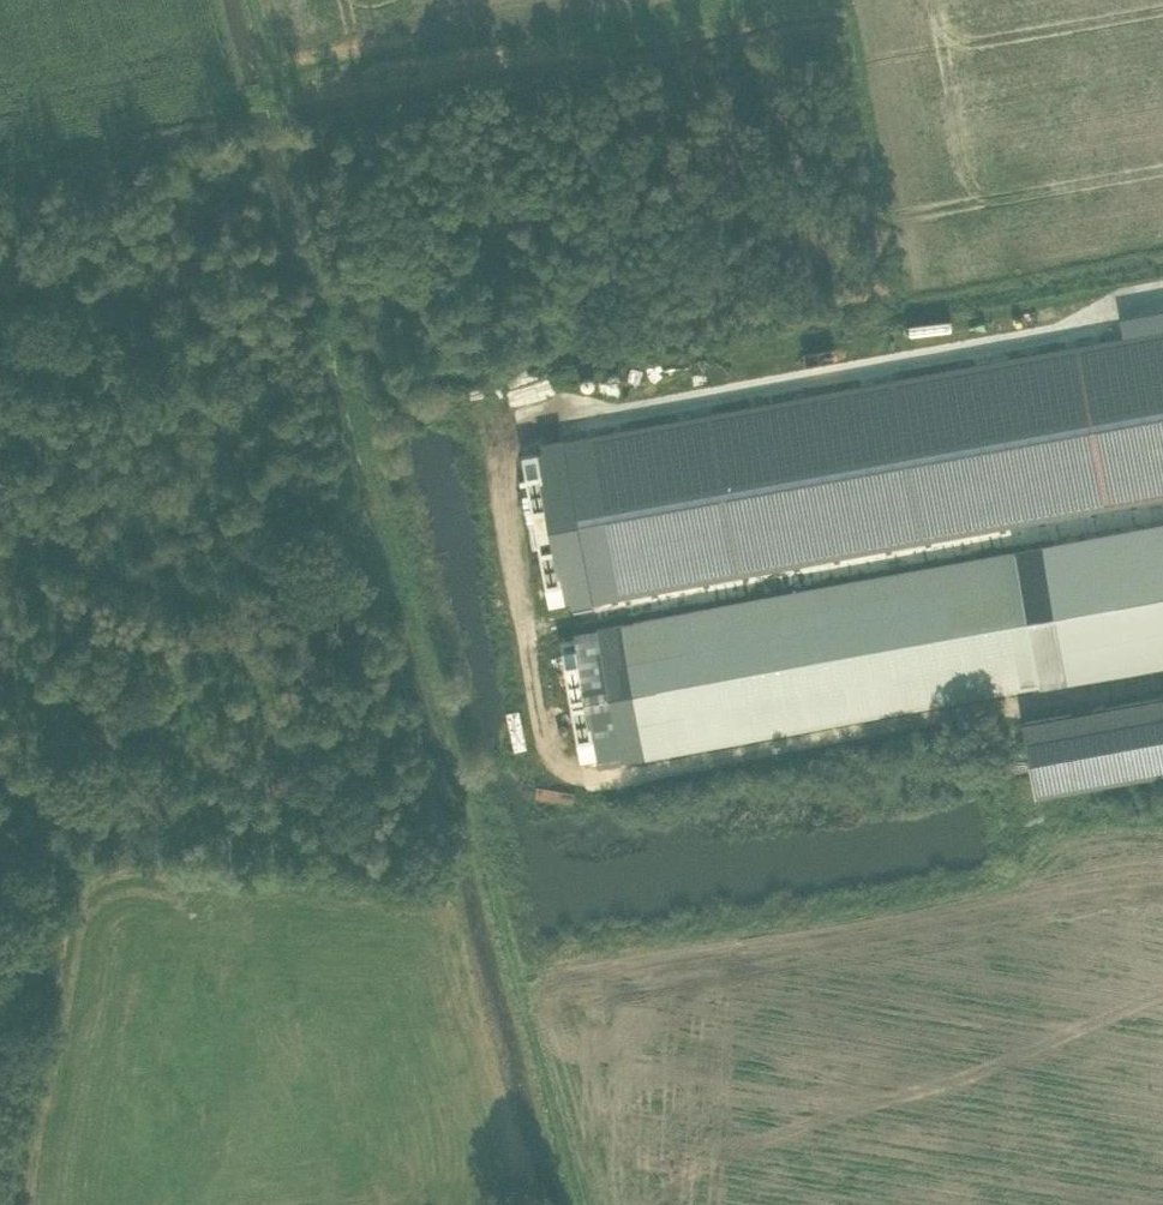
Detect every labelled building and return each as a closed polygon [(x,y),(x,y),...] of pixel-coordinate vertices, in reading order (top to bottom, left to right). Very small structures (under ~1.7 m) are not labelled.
[(527,444),(555,606),(1162,498),(1162,331),(527,444)] [(596,628),(596,629),(560,635),(584,767),(620,760),(621,761),(1162,662),(1162,525),(596,628)] [(1036,792),(1162,769),(1162,696),(1023,722),(1036,792)]
